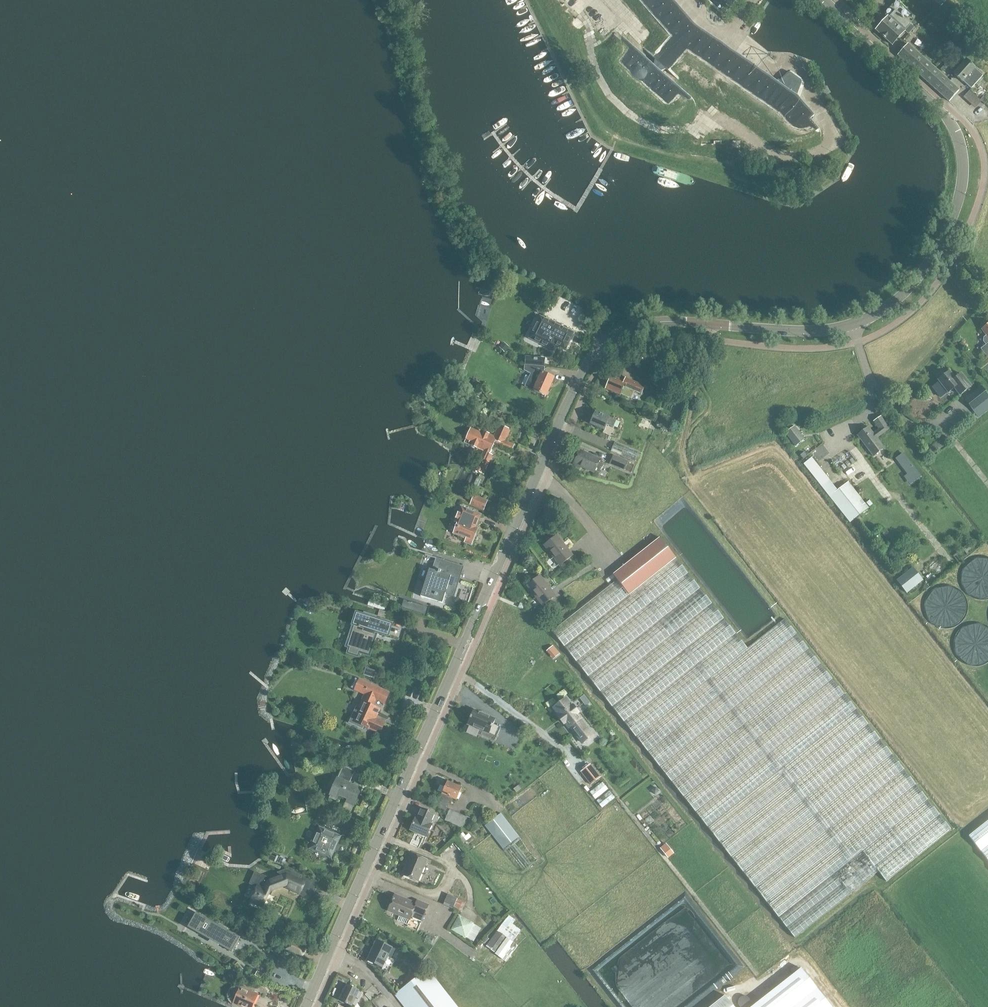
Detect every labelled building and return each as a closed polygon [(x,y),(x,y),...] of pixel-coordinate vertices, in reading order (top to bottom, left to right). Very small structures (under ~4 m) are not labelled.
[(571,0),(570,0),(569,2),(567,2),(565,0),(561,0),(565,4),(564,7),(568,12),(571,11),(577,17),(576,20),(581,25),(588,19),(584,14),(584,13),(583,13),(582,13),(583,14),(581,15),(579,15),(573,9),(574,7),(575,6),(576,7),(576,6),(576,5),(575,4),(572,1),(572,0),(571,0)] [(657,54),(656,53),(655,53),(655,52),(654,52),(653,52),(652,51),(651,51),(649,49),(648,48),(647,49),(655,56),(656,57),(655,63),(627,39),(624,36),(623,35),(622,35),(621,34),(620,34),(619,34),(618,34),(617,34),(618,37),(631,49),(619,62),(666,103),(677,89),(690,100),(693,101),(694,101),(694,100),(693,99),(693,98),(693,97),(692,96),(688,92),(680,86),(660,68),(665,65),(674,73),(675,73),(675,72),(675,71),(674,71),(672,69),(672,68),(671,67),(671,66),(670,66),(670,65),(669,65),(669,64),(668,63),(685,45),(781,111),(790,123),(792,121),(793,121),(793,122),(794,123),(795,123),(797,124),(798,125),(800,125),(801,125),(802,125),(804,125),(805,125),(806,125),(807,124),(809,124),(810,123),(811,122),(820,133),(822,134),(822,133),(822,132),(822,131),(822,130),(822,129),(822,128),(821,127),(818,123),(812,116),(817,112),(802,95),(807,80),(807,78),(806,77),(794,68),(793,68),(792,68),(791,69),(780,79),(698,22),(678,0),(643,0),(675,36),(657,54)] [(939,0),(929,0),(939,10),(943,5),(939,0)] [(903,31),(910,24),(895,10),(889,18),(888,17),(876,31),(892,45),(904,31),(903,31)] [(910,24),(905,30),(909,34),(914,28),(910,24)] [(959,90),(907,43),(898,55),(949,102),(950,101),(959,90)] [(970,63),(965,59),(951,74),(960,82),(961,81),(970,88),(976,81),(973,78),(974,76),(972,74),(971,76),(969,73),(974,67),(970,63)] [(962,96),(974,108),(981,101),(968,89),(962,96)] [(793,163),(792,163),(790,163),(788,163),(786,164),(785,164),(784,166),(782,168),(782,169),(781,171),(778,171),(778,173),(783,173),(783,172),(783,171),(784,169),(785,168),(786,167),(787,166),(788,165),(789,165),(790,165),(791,165),(793,165),(795,166),(796,167),(796,168),(797,169),(802,166),(801,165),(798,166),(796,165),(795,164),(793,163)] [(788,167),(788,165),(787,166),(786,167),(785,168),(784,169),(783,171),(783,172),(783,173),(778,173),(778,174),(779,174),(783,174),(784,175),(784,176),(785,177),(786,178),(787,179),(788,179),(790,179),(791,179),(792,179),(793,179),(794,179),(795,178),(796,177),(797,176),(798,174),(798,173),(798,171),(797,170),(802,168),(803,167),(802,166),(797,169),(796,168),(796,167),(795,166),(793,165),(791,165),(790,165),(790,166),(792,167),(793,168),(794,168),(795,169),(796,170),(796,171),(796,172),(796,173),(796,174),(795,175),(794,176),(794,177),(792,178),(791,178),(790,178),(789,178),(788,177),(787,177),(786,176),(785,175),(785,174),(785,173),(785,172),(785,171),(785,170),(786,169),(787,168),(788,167)] [(783,174),(779,174),(779,176),(780,177),(781,179),(783,181),(785,182),(787,183),(790,183),(792,183),(795,182),(797,181),(799,179),(800,177),(802,175),(802,173),(802,170),(802,168),(797,170),(798,171),(798,173),(798,174),(797,176),(796,177),(795,178),(794,179),(793,179),(792,179),(791,179),(790,179),(788,179),(787,179),(786,178),(785,177),(784,176),(784,175),(783,174)] [(573,333),(540,317),(530,338),(553,350),(555,344),(565,349),(570,340),(571,341),(574,335),(573,334),(573,333)] [(504,342),(499,347),(506,353),(510,348),(504,342)] [(545,358),(526,357),(525,365),(545,367),(545,358)] [(554,378),(545,374),(545,367),(525,365),(524,370),(531,374),(525,386),(533,390),(546,396),(554,378)] [(691,370),(681,366),(678,376),(688,379),(691,370)] [(971,387),(970,387),(971,386),(966,380),(965,381),(965,380),(966,379),(961,374),(961,375),(960,374),(955,378),(949,371),(938,380),(949,394),(954,389),(960,396),(971,387)] [(611,376),(605,388),(631,399),(634,391),(641,394),(644,386),(627,379),(625,382),(611,376)] [(473,380),(470,386),(476,390),(480,383),(473,380)] [(987,399),(987,394),(981,386),(964,400),(973,411),(987,399)] [(590,424),(605,430),(607,424),(617,428),(620,423),(596,412),(590,424)] [(886,424),(881,416),(873,422),(879,430),(886,424)] [(468,445),(484,452),(475,471),(483,475),(492,455),(489,454),(494,443),(512,450),(514,445),(505,441),(511,430),(499,425),(494,437),(471,427),(466,439),(470,441),(468,445)] [(794,426),(785,433),(795,444),(803,437),(794,426)] [(646,427),(638,446),(643,448),(651,429),(646,427)] [(884,448),(869,428),(858,436),(873,456),(884,448)] [(615,442),(611,452),(635,462),(639,452),(615,442)] [(604,462),(579,450),(574,464),(598,475),(604,462)] [(628,462),(614,456),(610,464),(625,470),(628,462)] [(829,496),(837,490),(812,458),(804,464),(829,496)] [(830,497),(850,522),(868,508),(848,482),(830,497)] [(484,511),(488,501),(474,495),(470,505),(484,511)] [(476,528),(481,515),(461,507),(455,522),(458,523),(454,533),(467,539),(465,543),(472,545),(478,529),(476,528)] [(544,545),(560,566),(573,556),(557,536),(544,545)] [(627,563),(613,574),(617,580),(629,595),(676,558),(660,538),(627,563)] [(437,558),(433,570),(430,569),(421,596),(442,603),(445,594),(454,597),(457,588),(448,585),(455,564),(437,558)] [(794,938),(878,871),(943,820),(940,816),(844,694),(815,658),(785,620),(784,620),(747,648),(676,558),(629,595),(617,580),(552,631),(794,938)] [(923,581),(917,574),(913,568),(897,580),(907,593),(923,581)] [(527,586),(543,607),(556,596),(540,576),(527,586)] [(369,599),(368,605),(385,610),(386,605),(369,599)] [(406,601),(404,608),(425,615),(427,607),(406,601)] [(358,651),(361,651),(368,654),(373,639),(372,638),(374,631),(390,636),(388,635),(392,623),(391,622),(390,625),(354,613),(354,614),(355,614),(352,623),(351,623),(351,624),(355,625),(349,643),(360,646),(358,651)] [(547,651),(551,656),(557,650),(553,646),(547,651)] [(376,671),(365,668),(363,675),(374,678),(376,671)] [(380,733),(384,724),(373,719),(375,715),(377,716),(379,710),(372,707),(375,700),(384,704),(389,693),(359,681),(355,680),(351,688),(355,690),(355,691),(365,695),(356,716),(353,715),(350,724),(363,730),(364,727),(369,729),(369,728),(380,733)] [(557,706),(554,708),(560,716),(559,717),(563,723),(565,722),(569,727),(570,726),(576,734),(579,732),(586,740),(592,736),(579,719),(580,718),(577,713),(578,712),(573,705),(572,707),(566,699),(563,701),(563,700),(557,705),(557,706)] [(467,725),(482,732),(480,735),(495,742),(501,728),(493,725),(495,720),(473,711),(467,725)] [(337,802),(339,796),(347,800),(343,809),(351,812),(353,806),(362,788),(362,786),(355,783),(354,785),(350,783),(355,772),(344,766),(339,778),(338,777),(329,796),(330,796),(329,798),(337,802)] [(581,772),(591,784),(598,779),(598,778),(598,779),(588,766),(581,772)] [(452,798),(457,800),(463,789),(448,782),(442,794),(452,798)] [(452,798),(442,794),(436,806),(446,811),(452,798)] [(410,830),(427,838),(433,824),(431,824),(435,814),(422,809),(418,818),(416,818),(410,830)] [(467,817),(449,810),(445,820),(462,828),(467,817)] [(522,873),(538,860),(501,814),(485,826),(522,873)] [(969,836),(987,860),(987,821),(969,836)] [(324,822),(321,828),(319,827),(309,848),(332,858),(341,837),(338,835),(341,830),(324,822)] [(671,849),(665,854),(668,858),(674,854),(671,849)] [(403,876),(419,882),(428,861),(412,854),(403,876)] [(251,900),(250,902),(264,907),(272,890),(284,885),(285,887),(300,894),(305,883),(284,873),(267,880),(262,878),(257,887),(253,886),(250,888),(248,890),(247,894),(248,898),(251,900)] [(444,905),(454,909),(458,899),(448,894),(444,905)] [(388,910),(400,915),(398,920),(408,925),(411,918),(421,922),(428,905),(417,900),(416,904),(395,895),(388,910)] [(466,903),(458,899),(454,909),(462,913),(466,903)] [(240,938),(196,913),(188,927),(232,952),(240,938)] [(505,920),(497,931),(508,938),(496,954),(506,961),(518,946),(513,942),(523,926),(509,916),(505,920)] [(497,931),(486,947),(496,954),(508,938),(497,931)] [(289,941),(286,948),(303,956),(306,949),(289,941)] [(368,961),(383,968),(389,956),(391,957),(395,949),(377,941),(368,961)] [(244,969),(238,962),(231,968),(234,972),(238,974),(244,969)] [(801,968),(752,1006),(832,1006),(801,968)] [(434,978),(428,969),(409,984),(395,995),(404,1006),(458,1006),(434,978)] [(340,1000),(345,1003),(345,1004),(347,1004),(352,1006),(360,990),(347,984),(340,1000)] [(258,994),(240,987),(239,988),(237,987),(234,988),(232,989),(230,991),(229,994),(229,996),(230,999),(231,1001),(233,1002),(233,1003),(241,1006),(252,1006),(258,994)] [(725,995),(710,1006),(734,1006),(725,995)]
